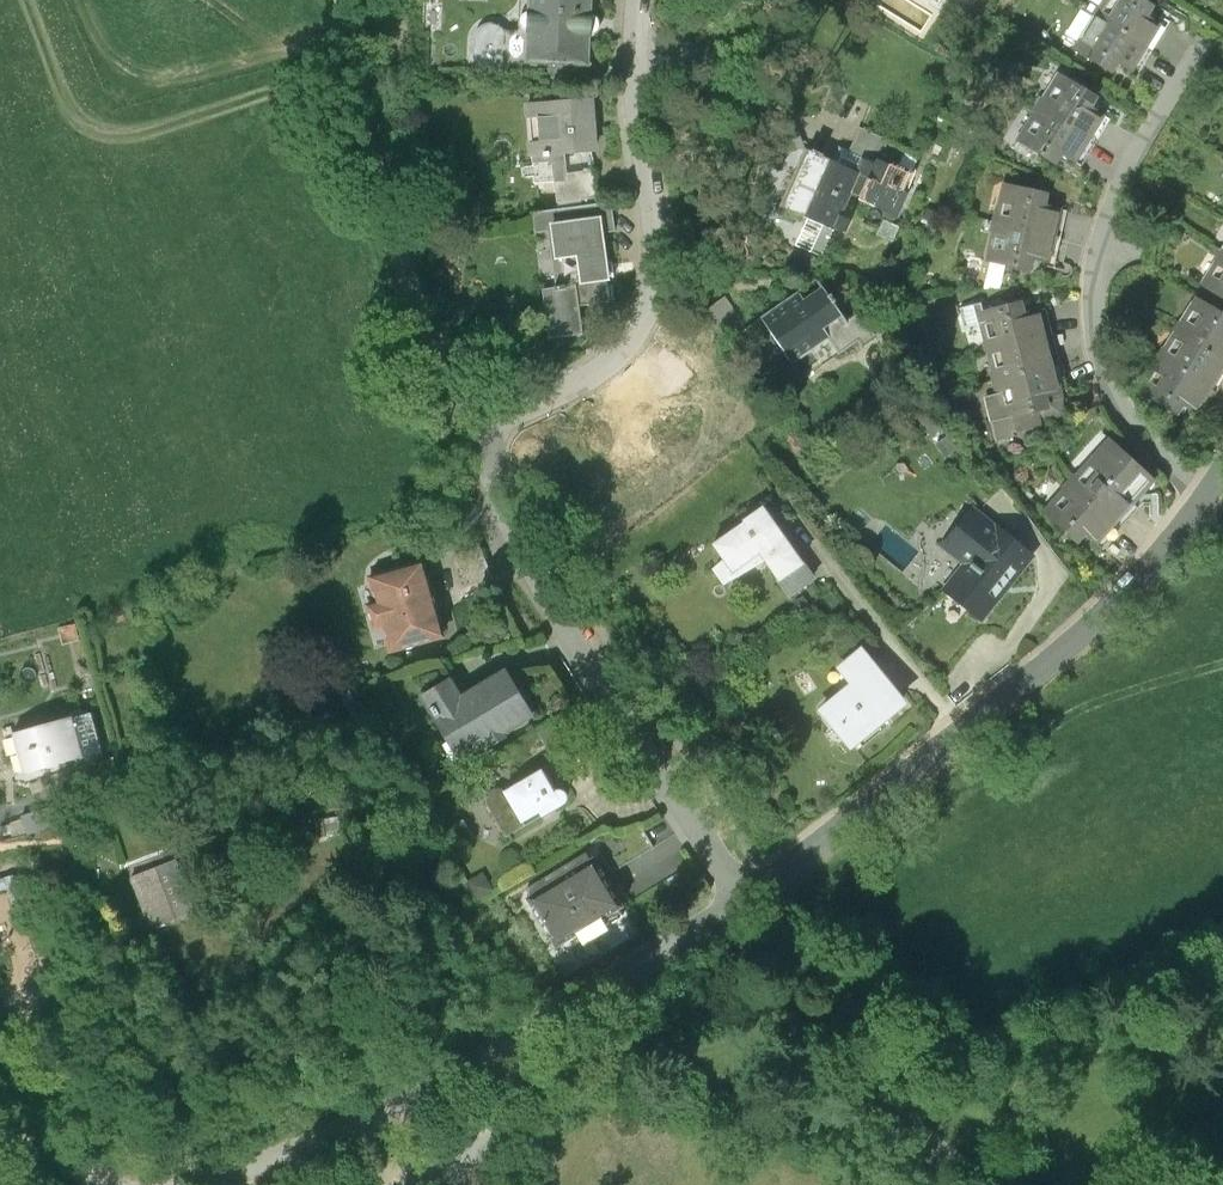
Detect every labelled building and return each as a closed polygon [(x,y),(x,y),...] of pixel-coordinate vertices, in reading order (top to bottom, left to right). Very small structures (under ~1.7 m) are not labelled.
[(519,61),(562,63),(605,64),(607,0),(545,0),(545,27),(522,26),(520,23),(514,20),(508,19),(502,20),(496,23),(492,27),(490,33),(490,54),(493,61),(498,64),(504,67),(512,67),(516,65),(519,61)] [(1110,12),(1165,46),(1178,27),(1164,18),(1173,5),(1166,0),(1118,0),(1110,12)] [(1165,46),(1110,12),(1089,44),(1133,73),(1139,63),(1150,70),(1165,46)] [(562,63),(561,77),(604,78),(605,64),(562,63)] [(1055,104),(1110,138),(1123,117),(1110,108),(1118,95),(1078,69),(1055,104)] [(606,93),(543,98),(550,174),(570,173),(572,196),(613,192),(611,164),(583,166),(581,147),(611,144),(606,93)] [(1095,160),(1110,138),(1055,104),(1034,135),(1078,163),(1084,153),(1095,160)] [(875,166),(824,145),(801,198),(853,219),(867,184),(875,166)] [(881,151),(875,166),(867,184),(883,191),(881,195),(916,210),(926,188),(919,185),(928,166),(897,153),(896,157),(881,151)] [(1013,218),(1076,234),(1081,210),(1065,206),(1068,191),(1021,181),(1013,218)] [(568,254),(571,280),(592,277),(592,274),(597,273),(598,280),(626,276),(619,224),(632,223),(628,195),(548,205),(554,256),(568,254)] [(807,213),(796,240),(810,246),(822,219),(807,213)] [(900,213),(894,226),(912,234),(918,221),(900,213)] [(1070,260),(1076,234),(1013,218),(1004,257),(1055,269),(1057,257),(1070,260)] [(571,280),(559,281),(566,332),(599,328),(592,277),(571,280)] [(777,316),(809,362),(845,338),(840,331),(861,317),(833,278),(777,316)] [(741,291),(719,307),(737,332),(760,315),(741,291)] [(1193,328),(1222,346),(1222,303),(1214,297),(1193,328)] [(995,312),(1004,346),(1066,330),(1062,312),(1047,315),(1043,299),(995,312)] [(1176,354),(1222,383),(1222,346),(1193,328),(1176,354)] [(1004,346),(1012,381),(1075,365),(1066,330),(1004,346)] [(1176,354),(1154,386),(1197,414),(1207,400),(1218,407),(1222,399),(1222,383),(1176,354)] [(1080,383),(1075,365),(1012,381),(1021,415),(1071,403),(1067,386),(1080,383)] [(663,380),(589,425),(624,482),(666,456),(652,433),(684,414),(663,380)] [(1126,436),(1090,472),(1137,519),(1173,483),(1126,436)] [(1114,542),(1137,519),(1090,472),(1057,505),(1096,543),(1105,533),(1114,542)] [(760,514),(709,549),(728,576),(755,557),(776,587),(799,571),(760,514)] [(1033,563),(971,514),(944,549),(966,567),(945,594),(984,625),(1033,563)] [(419,560),(366,575),(373,602),(365,604),(372,628),(381,626),(388,653),(441,638),(419,560)] [(901,714),(854,656),(832,674),(847,692),(815,718),(846,757),(901,714)] [(448,680),(419,698),(458,762),(534,715),(506,669),(459,698),(448,680)] [(93,713),(4,735),(19,796),(108,770),(93,713)] [(560,757),(519,780),(517,779),(513,780),(509,781),(506,784),(503,787),(502,791),(502,795),(521,827),(580,793),(583,790),(585,787),(585,783),(585,780),(582,777),(579,776),(575,776),(572,778),(560,757)] [(478,808),(468,815),(458,799),(442,809),(464,843),(490,826),(478,808)] [(652,851),(609,878),(634,917),(698,877),(661,818),(639,831),(652,851)] [(178,860),(130,879),(152,931),(199,912),(178,860)] [(526,906),(520,910),(550,957),(616,916),(582,862),(522,899),(526,906)] [(508,880),(498,864),(481,874),(491,890),(508,880)] [(23,870),(10,872),(15,899),(28,897),(23,870)]
